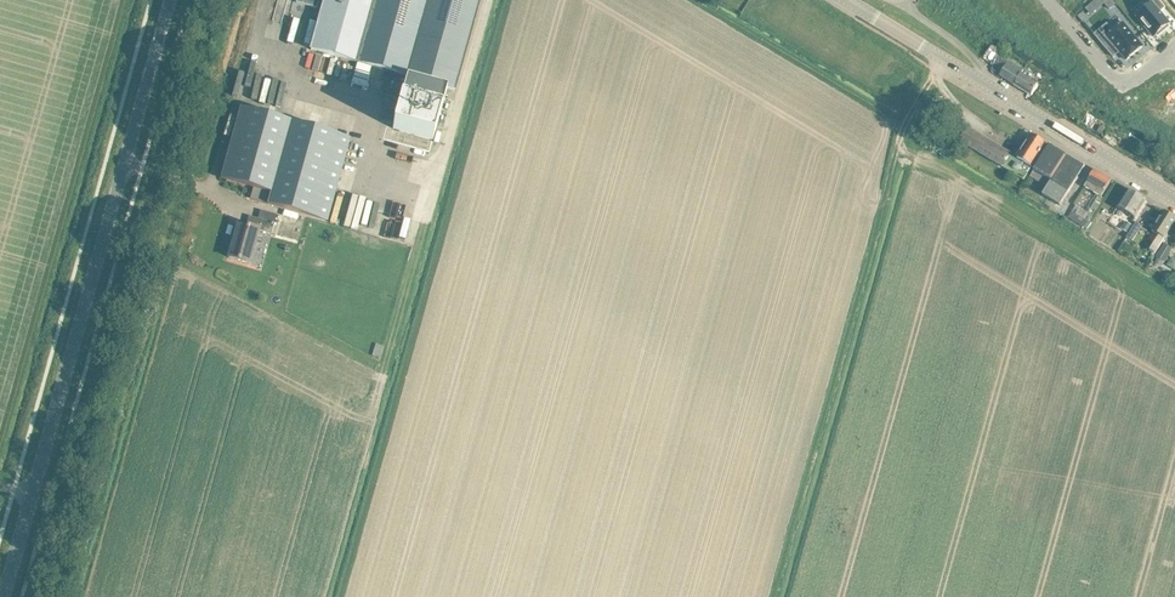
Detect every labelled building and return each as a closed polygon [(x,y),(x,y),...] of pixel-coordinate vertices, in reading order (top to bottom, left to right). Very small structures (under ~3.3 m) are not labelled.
[(480,0),(325,0),(311,50),(407,77),(393,129),(433,140),(447,89),(454,91),(480,0)] [(1137,17),(1154,37),(1156,35),(1158,37),(1165,31),(1163,29),(1170,24),(1160,13),(1166,8),(1159,0),(1152,0),(1151,2),(1152,4),(1137,17)] [(1107,24),(1095,35),(1113,58),(1120,52),(1127,60),(1143,47),(1123,24),(1114,32),(1107,24)] [(1007,65),(998,57),(991,69),(1000,77),(1031,96),(1038,85),(1021,75),(1024,71),(1009,62),(1007,65)] [(241,108),(222,178),(254,187),(250,199),(254,200),(268,204),(328,221),(350,138),(241,108)] [(950,136),(956,139),(964,126),(958,122),(950,136)] [(1018,158),(968,128),(960,142),(1024,180),(1046,143),(1032,135),(1018,158)] [(1059,151),(1048,145),(1029,176),(1047,188),(1066,155),(1059,151)] [(1060,206),(1069,193),(1085,166),(1066,155),(1047,188),(1042,195),(1060,206)] [(1101,197),(1112,180),(1095,170),(1084,187),(1096,194),(1094,199),(1100,203),(1103,199),(1101,197)] [(1135,219),(1146,201),(1128,190),(1117,208),(1135,219)] [(1091,223),(1089,222),(1092,216),(1085,211),(1076,205),(1068,218),(1087,229),(1091,223)] [(239,224),(229,258),(249,264),(258,230),(271,234),(276,235),(278,226),(274,225),(274,223),(277,216),(265,212),(260,211),(258,219),(249,216),(246,226),(239,224)] [(1174,221),(1174,218),(1164,211),(1152,231),(1159,235),(1150,251),(1155,254),(1174,221)] [(1128,236),(1131,230),(1120,222),(1116,228),(1128,236)] [(1133,242),(1143,226),(1136,222),(1131,230),(1128,236),(1126,238),(1133,242)] [(1137,245),(1146,232),(1142,229),(1133,243),(1137,245)] [(1162,266),(1164,262),(1172,249),(1164,244),(1156,257),(1158,258),(1156,262),(1162,266)] [(379,358),(383,346),(376,345),(373,356),(379,358)]
